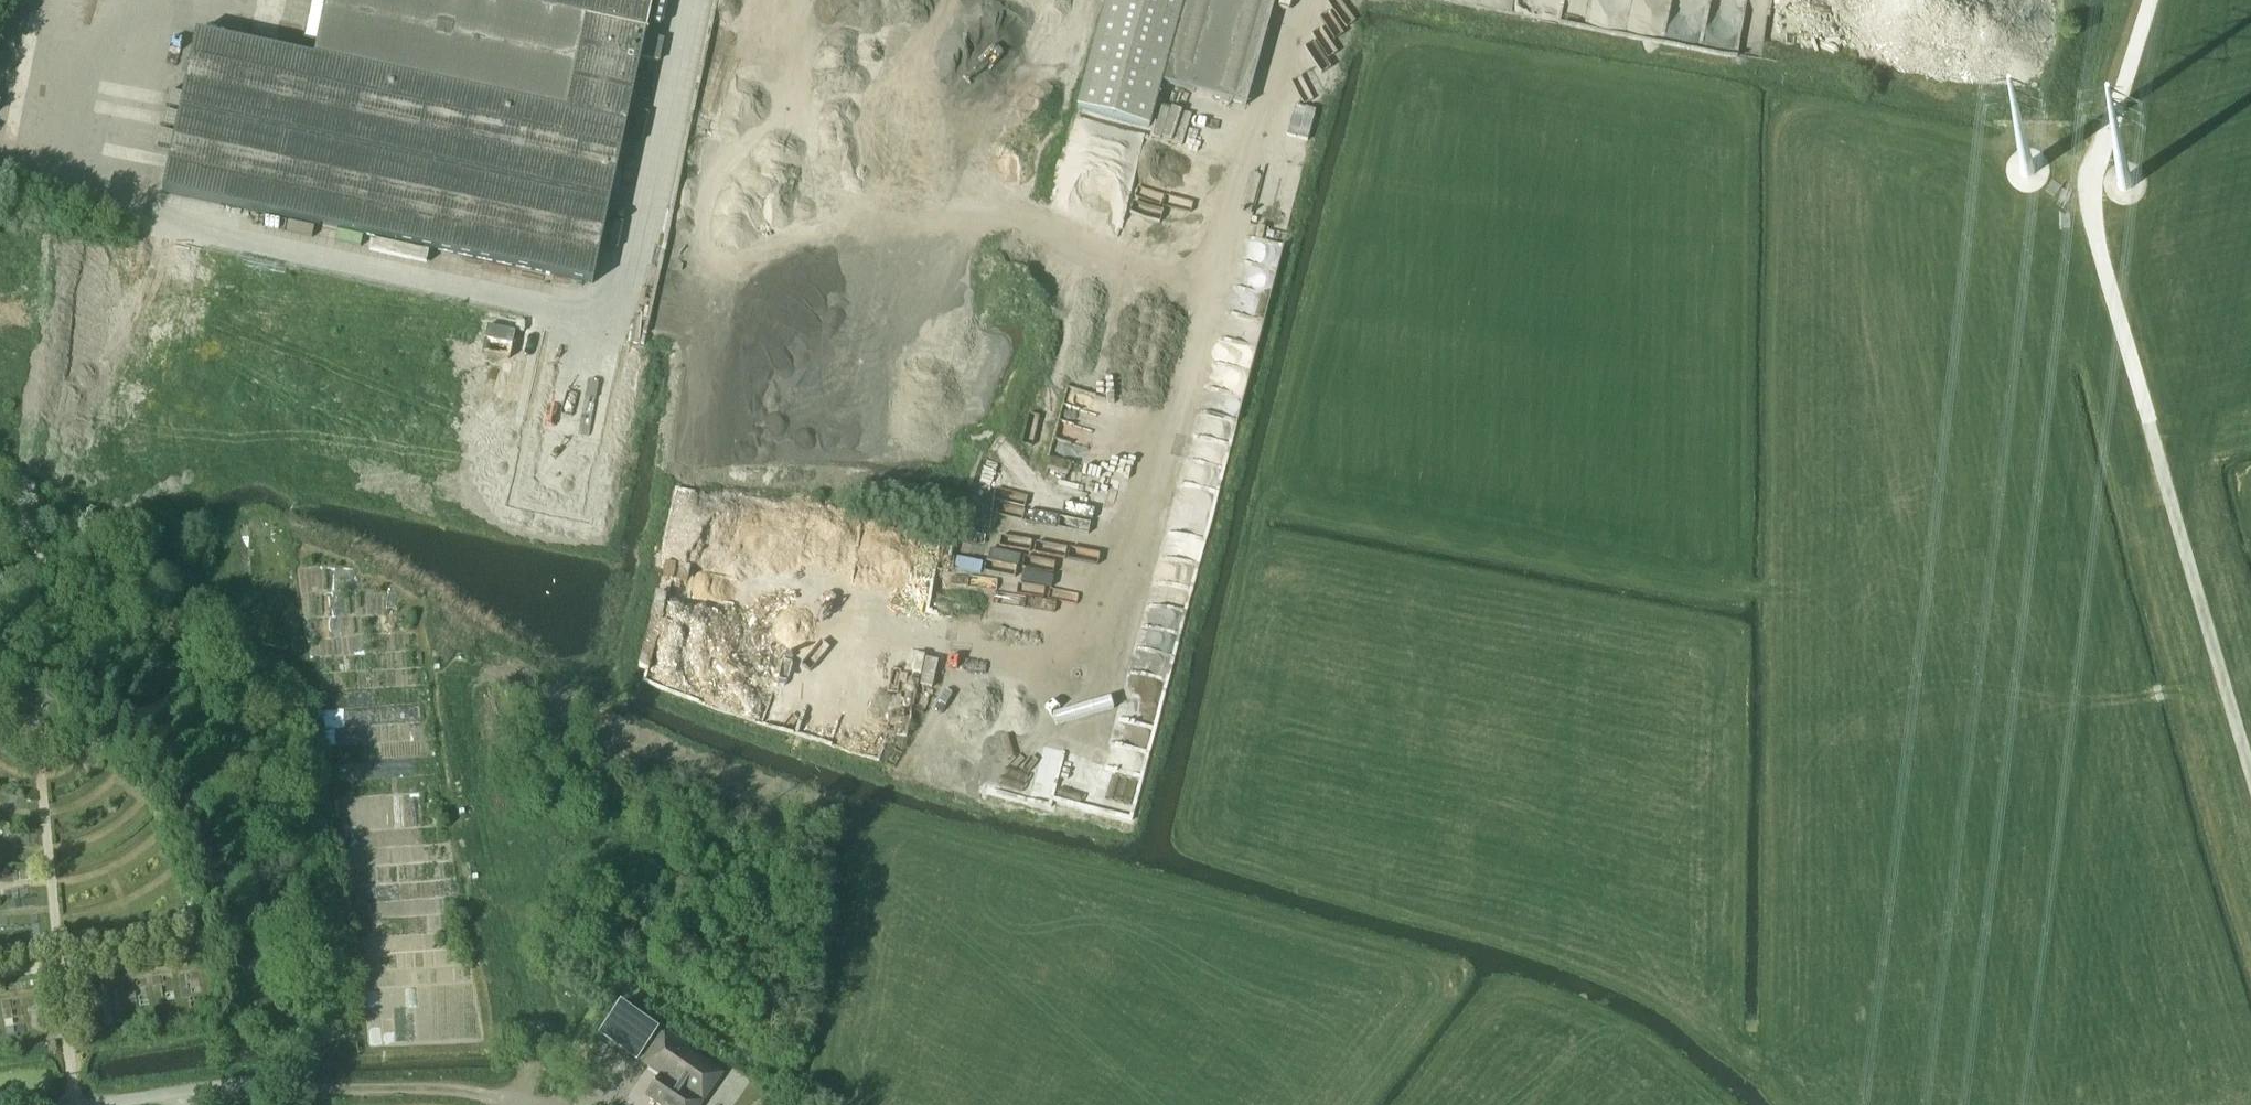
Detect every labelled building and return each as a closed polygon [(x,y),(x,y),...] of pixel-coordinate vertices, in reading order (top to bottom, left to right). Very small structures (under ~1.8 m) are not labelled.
[(313,58),(196,33),(162,192),(592,283),(652,0),(325,0),(313,58)] [(1077,106),(1148,126),(1160,82),(1245,105),(1274,0),(1106,0),(1077,106)] [(667,656),(679,592),(667,590),(655,654),(667,656)] [(1108,801),(1137,806),(1149,727),(1130,724),(1126,753),(1116,752),(1108,801)] [(640,1061),(660,1075),(645,1096),(657,1104),(700,1104),(722,1074),(661,1032),(640,1061)]
